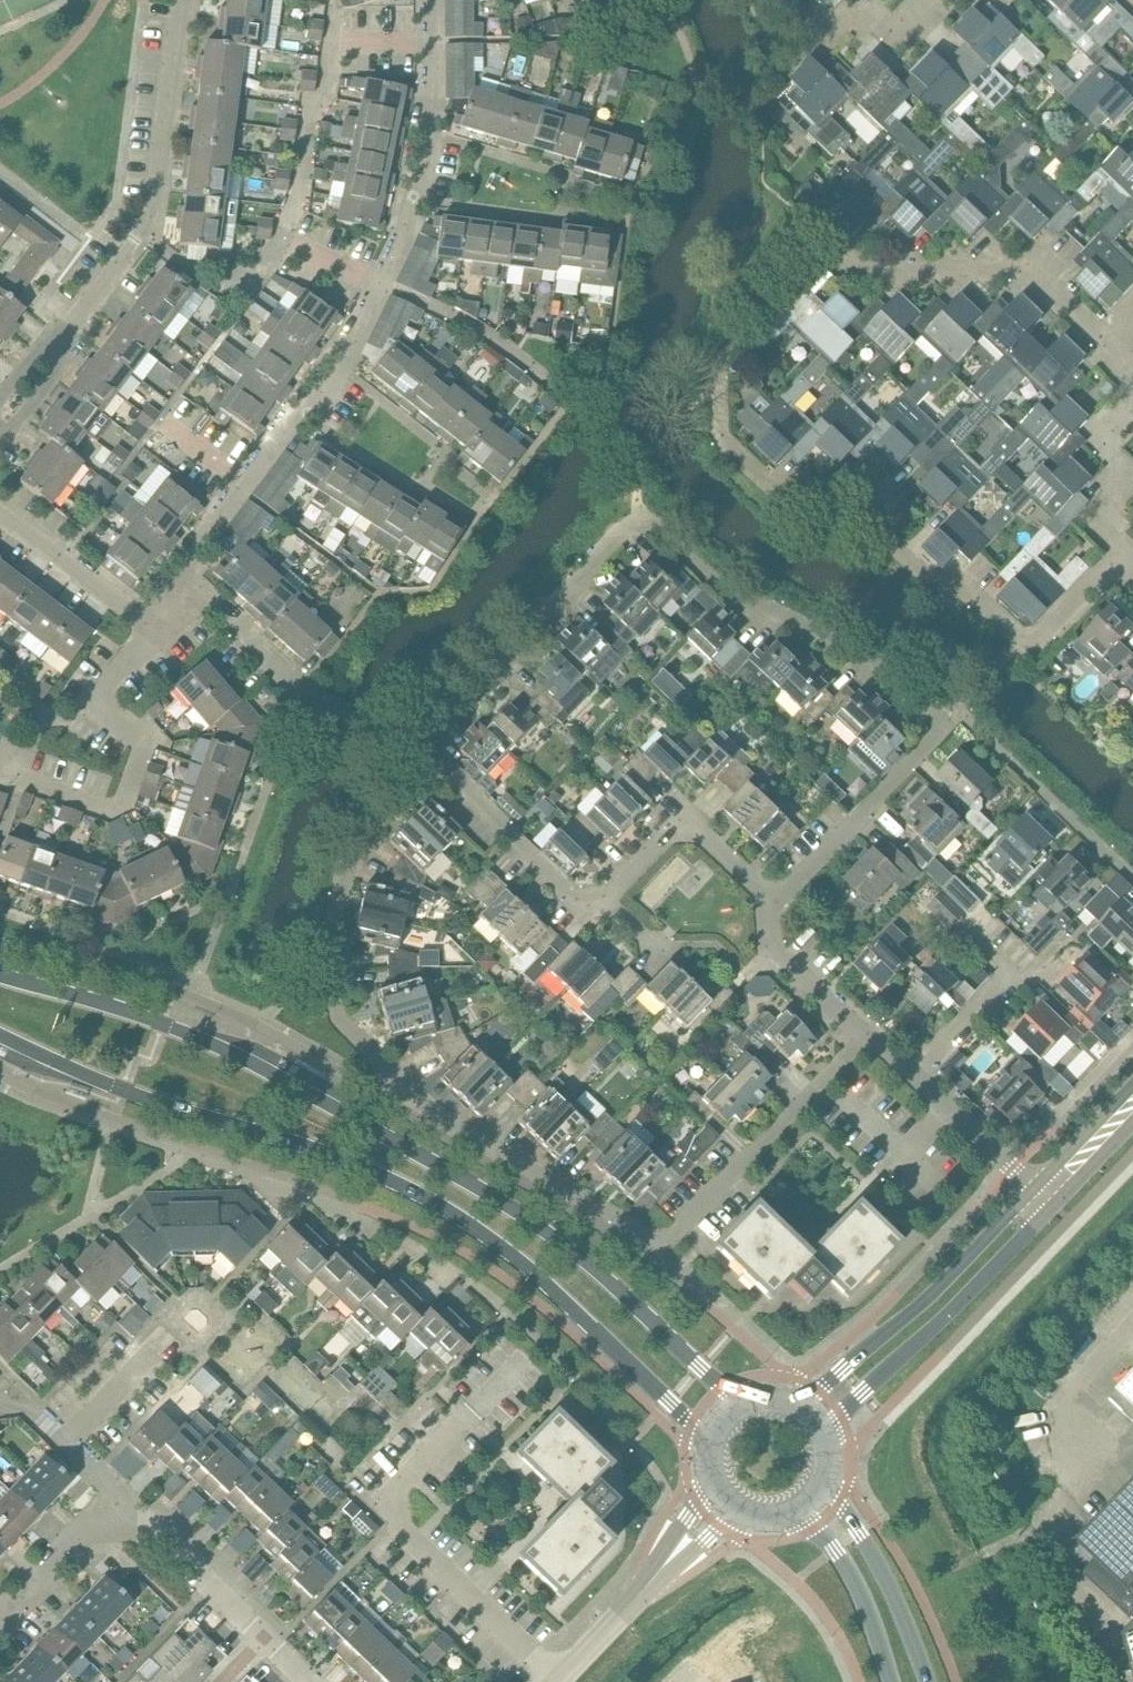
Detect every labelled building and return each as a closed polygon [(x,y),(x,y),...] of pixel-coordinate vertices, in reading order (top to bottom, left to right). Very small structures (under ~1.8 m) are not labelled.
[(219,18),(263,24),(278,25),(279,26),(282,0),(227,0),(226,8),(221,7),(219,18)] [(445,10),(472,9),(471,0),(445,0),(445,10)] [(1056,6),(1058,8),(1060,11),(1062,13),(1053,23),(1075,46),(1086,56),(1097,45),(1092,40),(1089,37),(1109,16),(1113,19),(1121,28),(1132,39),(1132,18),(1115,0),(1049,0),(1056,6)] [(1045,56),(1032,44),(991,4),(981,15),(975,9),(953,31),(990,66),(1010,45),(1034,67),(1045,56)] [(600,8),(588,11),(592,22),(592,24),(604,21),(603,18),(600,8)] [(472,23),(472,9),(445,10),(445,24),(472,23)] [(623,13),(605,19),(608,28),(626,22),(623,13)] [(528,16),(514,20),(519,35),(533,32),(532,28),(528,16)] [(219,18),(218,29),(223,30),(221,44),(244,47),(257,50),(275,52),(278,25),(263,24),(219,18)] [(575,20),(568,23),(569,35),(570,35),(581,35),(582,25),(579,18),(575,20)] [(309,20),(308,30),(322,31),(323,22),(309,20)] [(555,20),(546,23),(550,36),(560,36),(555,20)] [(472,37),(472,23),(445,24),(446,37),(472,37)] [(472,37),(481,37),(481,23),(472,23),(472,37)] [(306,39),(321,41),(322,31),(308,30),(306,39)] [(198,56),(197,67),(241,73),(254,74),(257,50),(244,47),(221,44),(206,42),(203,57),(198,56)] [(555,60),(560,42),(535,43),(532,54),(555,60)] [(472,44),(446,44),(446,58),(472,58),(472,44)] [(472,44),(472,58),(482,58),(481,44),(472,44)] [(1044,77),(1065,97),(1086,118),(1087,117),(1098,128),(1108,118),(1117,127),(1132,110),(1132,99),(1124,90),(1123,90),(1119,86),(1107,75),(1117,64),(1101,48),(1097,45),(1086,56),(1095,64),(1098,67),(1078,88),(1075,85),(1065,75),(1055,65),(1044,77)] [(930,89),(919,101),(951,131),(951,130),(963,141),(962,142),(983,162),(994,150),(959,117),(952,124),(943,115),(970,87),(934,52),(913,73),(930,89)] [(930,89),(913,73),(911,72),(902,82),(873,54),(852,76),(869,92),(858,103),(888,132),(889,132),(900,143),(920,163),(921,163),(932,152),(931,151),(900,121),(912,108),(902,97),(908,90),(919,101),(930,89)] [(472,71),(472,58),(446,58),(446,71),(472,71)] [(842,86),(820,65),(814,59),(792,81),(794,83),(776,101),(792,116),(800,108),(817,125),(809,133),(832,155),(840,147),(845,152),(855,142),(850,137),(851,136),(828,113),(847,93),(858,103),(869,92),(852,76),(842,86)] [(201,79),(199,93),(238,98),(241,73),(197,67),(195,78),(201,79)] [(994,70),(984,80),(1004,99),(1010,93),(1015,88),(995,69),(994,69),(994,70)] [(302,71),(301,80),(301,81),(315,82),(316,73),(302,71)] [(446,85),(473,85),(472,71),(446,71),(446,85)] [(361,104),(400,112),(403,98),(409,99),(411,89),(354,78),(352,87),(364,90),(361,104)] [(483,133),(495,96),(499,83),(482,78),(478,91),(473,89),(471,89),(468,99),(449,99),(447,112),(457,115),(454,125),(483,133)] [(340,79),(339,89),(351,90),(352,80),(340,79)] [(974,90),(973,91),(974,91),(994,110),(1004,99),(984,80),(974,90)] [(314,92),(315,82),(301,81),(300,90),(314,92)] [(447,99),(449,99),(468,99),(471,89),(473,89),(473,85),(446,85),(447,99)] [(648,98),(659,102),(663,90),(652,86),(648,98)] [(496,144),(505,147),(521,90),(513,88),(509,100),(495,96),(483,133),(498,138),(496,144)] [(516,143),(530,147),(541,110),(527,105),(530,93),(521,90),(505,147),(514,149),(516,143)] [(555,114),(541,110),(530,147),(544,151),(542,158),(551,160),(568,104),(571,93),(562,90),(555,114)] [(192,106),(190,117),(234,123),(238,98),(199,93),(197,107),(192,106)] [(571,93),(568,104),(551,160),(560,163),(562,157),(575,161),(576,161),(588,123),(587,123),(573,119),(580,95),(571,93)] [(346,116),(344,126),(401,137),(403,128),(397,126),(400,112),(361,104),(358,119),(346,116)] [(194,129),(192,143),(231,148),(234,123),(190,117),(189,129),(194,129)] [(575,161),(572,173),(581,176),(583,170),(597,174),(608,136),(612,124),(589,117),(587,123),(588,123),(576,161),(575,161)] [(1063,165),(1098,128),(1087,117),(1086,118),(1016,191),(1027,201),(1012,218),(1033,239),(1047,224),(1068,202),(1040,175),(1056,158),(1063,165)] [(1025,118),(994,150),(983,162),(955,190),(966,201),(950,217),(972,238),(986,224),(1007,202),(1006,201),(979,175),(993,159),(1001,166),(1036,129),(1025,118)] [(282,119),(281,129),(296,131),(297,121),(282,119)] [(320,121),(318,134),(328,136),(331,123),(326,123),(320,121)] [(342,134),(341,139),(354,141),(352,151),(390,159),(393,145),(399,146),(401,137),(344,126),(342,134)] [(280,138),(294,140),(296,131),(281,129),(280,138)] [(911,238),(925,223),(946,202),(945,201),(925,181),(962,142),(963,141),(951,130),(951,131),(931,151),(932,152),(921,163),(920,163),(894,190),(905,201),(889,217),(911,238)] [(889,132),(888,132),(833,190),(844,200),(829,215),(851,235),(878,207),(889,217),(905,201),(894,190),(884,200),(864,181),(900,143),(889,132)] [(619,187),(622,178),(632,181),(642,147),(608,136),(597,174),(611,178),(609,185),(619,187)] [(185,156),(184,167),(228,173),(231,148),(192,143),(190,157),(185,156)] [(1089,202),(1111,179),(1132,199),(1132,155),(1130,158),(1119,148),(1078,191),(1089,202)] [(387,173),(390,159),(352,151),(349,166),(336,163),(334,173),(391,184),(393,175),(387,173)] [(327,171),(333,172),(335,163),(324,161),(322,170),(327,171)] [(187,179),(186,193),(224,198),(228,173),(184,167),(182,179),(187,179)] [(314,169),(312,179),(324,182),(327,171),(322,170),(314,169)] [(276,170),(275,179),(289,181),(290,172),(276,170)] [(342,199),(380,206),(383,192),(390,193),(391,184),(334,173),(332,181),(345,184),(342,199)] [(273,189),(277,189),(288,190),(289,181),(275,179),(273,189)] [(925,223),(935,233),(950,217),(966,201),(955,190),(945,201),(946,202),(925,223)] [(986,224),(997,234),(1012,218),(1027,201),(1016,191),(1006,201),(1007,202),(986,224)] [(1047,224),(1058,234),(1089,202),(1078,191),(1068,202),(1047,224)] [(179,206),(177,218),(234,225),(235,225),(238,200),(224,198),(186,193),(184,207),(179,206)] [(377,220),(380,206),(342,199),(339,213),(326,210),(324,220),(382,232),(384,222),(377,220)] [(1130,224),(1132,220),(1132,206),(1128,202),(1118,213),(1130,224)] [(0,205),(0,248),(13,232),(13,231),(25,216),(15,208),(12,212),(1,204),(0,205)] [(1130,224),(1118,213),(1102,229),(1113,240),(1114,240),(1130,224)] [(14,301),(59,242),(25,216),(13,231),(13,232),(31,246),(2,283),(0,282),(0,291),(14,301)] [(480,223),(466,221),(461,260),(471,261),(469,275),(483,276),(491,218),(481,216),(480,223)] [(437,257),(461,260),(466,221),(435,217),(434,226),(423,224),(423,225),(419,233),(438,242),(436,256),(437,257)] [(231,251),(234,225),(177,218),(176,229),(181,229),(179,244),(231,251)] [(498,265),(508,266),(514,227),(499,225),(500,219),(491,218),(483,276),(496,278),(498,265)] [(258,219),(257,228),(271,230),(273,220),(258,219)] [(572,222),(562,220),(560,233),(561,233),(556,273),(555,279),(579,282),(580,269),(586,230),(572,228),(572,222)] [(529,295),(530,282),(538,224),(529,223),(528,229),(514,227),(508,266),(523,268),(519,293),(529,295)] [(548,225),(538,224),(530,282),(539,283),(541,271),(556,273),(561,233),(560,233),(547,232),(548,225)] [(580,269),(579,282),(614,287),(615,274),(617,260),(621,235),(610,234),(611,227),(600,225),(600,232),(586,230),(580,269)] [(256,237),(262,238),(270,239),(271,230),(257,228),(256,237)] [(413,246),(436,256),(438,242),(419,233),(413,246)] [(1077,277),(1099,298),(1110,309),(1132,284),(1132,258),(1114,240),(1113,240),(1110,242),(1091,262),(1087,267),(1083,271),(1077,277)] [(437,257),(436,256),(413,246),(408,258),(432,269),(437,257)] [(402,270),(426,281),(432,269),(408,258),(402,270)] [(149,277),(142,286),(177,313),(193,292),(187,287),(173,276),(162,268),(153,280),(149,277)] [(178,270),(173,276),(187,287),(193,281),(178,270)] [(402,270),(396,283),(420,294),(426,281),(402,270)] [(273,274),(270,279),(288,291),(294,283),(275,275),(273,274)] [(426,281),(420,294),(428,298),(429,296),(434,285),(426,281)] [(298,299),(290,311),(321,333),(330,322),(335,325),(341,317),(294,283),(288,291),(298,299)] [(162,333),(177,313),(142,286),(135,295),(140,298),(131,309),(162,333)] [(24,310),(14,301),(0,291),(0,324),(13,334),(20,325),(15,322),(24,310)] [(390,294),(384,307),(408,318),(414,306),(390,294)] [(766,329),(764,331),(774,341),(776,339),(777,338),(789,325),(793,321),(824,351),(802,374),(814,385),(854,342),(843,332),(854,321),(860,315),(838,294),(824,309),(813,299),(794,319),(784,309),(766,329)] [(904,332),(911,325),(921,315),(899,294),(872,322),(865,332),(885,351),(863,374),(874,385),(915,343),(904,332)] [(946,351),(924,375),(935,386),(976,343),(965,332),(979,319),(982,315),(960,295),(925,331),(946,351)] [(970,390),(981,401),(1038,342),(1027,333),(1043,316),(1021,295),(989,328),(979,319),(965,332),(976,343),(987,332),(1007,352),(970,390)] [(463,300),(460,311),(477,320),(479,303),(463,300)] [(253,303),(247,310),(257,317),(262,310),(253,303)] [(414,306),(408,318),(408,319),(416,323),(417,323),(421,313),(422,312),(422,310),(414,306)] [(378,319),(402,331),(408,318),(384,307),(378,319)] [(479,308),(478,317),(485,318),(487,309),(479,308)] [(146,353),(162,333),(131,309),(123,321),(118,317),(112,326),(146,353)] [(270,316),(265,323),(313,357),(319,349),(313,345),(321,333),(290,311),(281,323),(270,316)] [(373,332),(395,342),(397,343),(402,331),(378,319),(373,332)] [(244,324),(238,320),(232,328),(242,335),(246,329),(244,324)] [(854,342),(865,332),(854,321),(843,332),(854,342)] [(270,338),(262,350),(294,373),(302,361),(307,364),(313,357),(265,323),(260,330),(270,338)] [(558,323),(556,340),(571,342),(573,325),(558,323)] [(13,334),(0,324),(0,342),(2,340),(6,343),(13,334)] [(202,331),(213,340),(219,333),(207,324),(202,331)] [(532,325),(530,337),(543,338),(545,327),(532,325)] [(922,335),(911,325),(904,332),(915,343),(922,335)] [(109,339),(101,350),(131,373),(146,353),(112,326),(105,335),(109,339)] [(195,340),(207,349),(213,340),(202,331),(195,340)] [(386,354),(395,342),(373,332),(367,344),(386,354)] [(1038,342),(981,401),(992,412),(998,417),(1004,411),(999,405),(1026,377),(1029,373),(1049,393),(1039,403),(1050,414),(1057,407),(1066,397),(1068,395),(1058,386),(1065,378),(1071,372),(1076,367),(1086,357),(1065,338),(1064,336),(1048,352),(1038,342)] [(223,341),(218,347),(226,354),(236,361),(237,362),(243,355),(223,341)] [(366,369),(390,388),(415,358),(397,343),(395,342),(386,354),(367,344),(362,354),(372,362),(366,369)] [(480,353),(478,355),(498,368),(505,359),(486,345),(480,353)] [(237,362),(236,361),(226,354),(218,347),(212,355),(243,377),(234,389),(266,412),(274,400),(280,404),(285,396),(237,362)] [(427,367),(415,358),(390,388),(402,398),(398,403),(406,409),(442,362),(449,353),(442,347),(427,367)] [(115,393),(131,373),(101,350),(92,361),(88,358),(81,367),(115,393)] [(243,355),(237,362),(285,396),(291,388),(285,384),(294,373),(262,350),(253,362),(243,355)] [(449,353),(442,362),(406,409),(413,414),(417,409),(428,418),(453,387),(441,378),(456,359),(449,353)] [(513,365),(505,359),(498,368),(506,375),(513,365)] [(732,368),(740,375),(747,368),(738,360),(732,368)] [(170,373),(182,382),(188,373),(176,365),(170,373)] [(78,379),(70,390),(100,413),(115,393),(81,367),(74,376),(78,379)] [(205,368),(197,378),(203,383),(211,382),(215,376),(205,368)] [(164,380),(176,389),(182,382),(170,373),(164,380)] [(524,374),(518,382),(526,388),(532,380),(524,374)] [(761,395),(739,417),(761,438),(757,442),(779,463),(789,453),(793,449),(795,447),(805,457),(817,444),(833,428),(822,417),(811,428),(791,408),(814,385),(802,374),(772,405),(761,395)] [(863,374),(822,417),(833,428),(817,444),(838,465),(853,450),(863,460),(878,445),(894,428),(883,417),(873,428),(852,408),(874,385),(863,374)] [(924,375),(883,417),(894,428),(878,445),(900,466),(933,431),(943,441),(967,416),(956,405),(934,428),(913,409),(935,386),(924,375)] [(453,387),(428,418),(440,427),(436,432),(443,438),(479,392),(461,377),(453,387)] [(1102,378),(1095,385),(1104,394),(1111,387),(1102,378)] [(258,424),(266,412),(234,389),(214,418),(225,426),(231,418),(257,436),(263,427),(258,424)] [(85,433),(100,413),(70,390),(61,401),(57,398),(50,407),(85,433)] [(486,398),(479,392),(443,438),(451,444),(455,439),(466,448),(491,418),(490,417),(478,408),(486,398)] [(546,393),(537,402),(549,413),(558,404),(546,393)] [(1050,414),(1039,403),(998,446),(1010,457),(1032,434),(1053,454),(1043,465),(1053,475),(1070,459),(1071,457),(1061,446),(1088,418),(1066,397),(1050,414)] [(146,404),(140,412),(152,421),(158,413),(146,404)] [(69,453),(85,433),(50,407),(44,416),(48,419),(39,431),(69,453)] [(459,456),(457,458),(465,464),(469,459),(481,468),(505,437),(493,428),(501,418),(500,417),(502,415),(496,410),(494,412),(490,417),(491,418),(466,448),(459,456)] [(140,412),(134,420),(146,429),(152,421),(140,412)] [(958,490),(969,500),(995,472),(1004,464),(1010,457),(998,446),(976,470),(956,450),(978,427),(967,416),(943,441),(953,451),(920,486),(942,506),(948,500),(958,490)] [(134,420),(125,432),(137,441),(146,429),(134,420)] [(39,449),(32,458),(66,484),(82,463),(69,453),(39,431),(51,441),(43,452),(39,449)] [(505,437),(481,468),(492,477),(488,482),(496,489),(532,442),(524,436),(516,446),(505,437)] [(298,477),(318,490),(339,457),(312,440),(308,448),(301,443),(293,456),(304,465),(297,476),(298,477)] [(110,452),(121,461),(127,454),(115,445),(110,452)] [(277,461),(297,476),(304,465),(293,456),(285,450),(277,461)] [(104,460),(115,469),(121,461),(110,452),(104,460)] [(318,490),(312,500),(324,508),(323,509),(331,514),(363,464),(355,459),(351,465),(339,457),(318,490)] [(51,505),(66,484),(32,458),(25,467),(29,470),(20,482),(51,505)] [(1055,515),(1045,526),(1057,537),(1067,526),(1088,504),(1077,494),(1091,479),(1070,459),(1053,475),(1043,465),(1016,492),(1001,508),(1013,519),(1035,496),(1055,515)] [(298,477),(297,476),(277,461),(269,472),(290,488),(298,477)] [(131,463),(122,474),(130,480),(138,469),(131,463)] [(331,514),(330,515),(338,519),(346,508),(358,516),(379,482),(367,475),(371,469),(363,464),(331,514)] [(1004,464),(995,472),(1004,481),(1012,472),(1004,464)] [(174,471),(151,499),(182,523),(191,512),(197,516),(203,508),(178,489),(185,480),(174,471)] [(269,472),(261,483),(282,499),(290,488),(269,472)] [(105,502),(115,489),(106,482),(104,481),(94,494),(105,502)] [(379,482),(358,516),(371,523),(364,534),(371,539),(403,490),(395,485),(392,490),(379,482)] [(273,510),(282,499),(261,483),(252,494),(273,510)] [(403,490),(371,539),(392,552),(394,549),(399,541),(419,508),(408,500),(411,495),(403,490)] [(971,562),(980,553),(1013,519),(1001,508),(979,531),(959,511),(969,500),(958,490),(948,500),(958,510),(924,545),(947,566),(961,551),(971,562)] [(115,501),(127,510),(173,546),(179,539),(173,535),(182,523),(151,499),(142,511),(121,494),(115,501)] [(423,548),(444,515),(432,508),(435,502),(427,497),(419,508),(420,508),(399,541),(394,549),(405,556),(414,542),(423,548)] [(273,510),(281,516),(289,504),(282,499),(273,510)] [(269,515),(248,500),(240,511),(261,527),(269,515)] [(173,546),(127,510),(115,501),(110,508),(131,525),(122,537),(152,561),(161,549),(167,554),(173,546)] [(240,511),(232,521),(253,538),(261,527),(240,511)] [(72,522),(84,530),(90,523),(78,514),(72,522)] [(268,532),(277,521),(269,515),(261,527),(268,532)] [(444,515),(423,548),(432,554),(424,565),(436,573),(468,523),(460,518),(456,523),(444,515)] [(245,548),(253,538),(232,521),(224,532),(244,547),(245,548)] [(100,522),(93,531),(101,538),(108,528),(100,522)] [(1027,546),(1038,557),(1057,537),(1045,526),(1027,546)] [(333,529),(322,546),(333,555),(339,546),(345,536),(333,529)] [(235,558),(244,547),(224,532),(215,543),(222,548),(235,558)] [(122,537),(100,564),(124,583),(126,580),(133,585),(152,561),(122,537)] [(349,554),(339,546),(333,555),(343,562),(349,554)] [(263,564),(245,548),(244,547),(235,558),(225,569),(220,564),(213,572),(236,593),(263,564)] [(290,554),(282,563),(289,569),(296,560),(290,554)] [(620,574),(659,612),(672,598),(676,602),(684,593),(687,597),(698,586),(665,555),(656,565),(649,558),(627,581),(620,574)] [(1026,611),(1037,621),(1089,567),(1079,557),(1056,581),(1035,560),(1000,594),(1022,615),(1026,611)] [(0,563),(0,586),(14,567),(5,560),(2,564),(0,563)] [(329,560),(323,567),(334,575),(340,568),(329,560)] [(358,560),(355,565),(352,569),(364,578),(371,570),(358,560)] [(263,564),(236,593),(247,603),(243,608),(250,614),(289,570),(282,564),(273,573),(263,564)] [(7,618),(31,586),(20,578),(23,574),(14,567),(0,586),(0,612),(7,618)] [(377,587),(383,587),(383,586),(390,575),(381,569),(371,583),(377,587)] [(289,570),(250,614),(257,620),(268,629),(272,624),(272,625),(299,596),(298,595),(302,591),(307,586),(296,576),(289,570)] [(614,613),(605,623),(628,644),(638,634),(637,633),(638,633),(642,635),(659,616),(657,612),(658,612),(659,612),(620,574),(605,589),(612,596),(604,604),(614,613)] [(7,618),(28,633),(55,598),(45,591),(42,595),(31,586),(7,618)] [(704,590),(695,598),(710,613),(719,604),(704,590)] [(265,632),(263,634),(271,641),(275,636),(286,646),(312,616),(304,610),(313,600),(309,597),(302,591),(298,595),(299,596),(272,625),(272,624),(268,629),(265,632)] [(28,633),(48,648),(71,617),(60,609),(64,604),(55,598),(28,633)] [(735,620),(720,605),(689,638),(722,669),(743,646),(734,637),(736,635),(729,627),(735,620)] [(1084,656),(1106,678),(1125,658),(1114,648),(1132,627),(1132,626),(1111,605),(1079,639),(1090,650),(1084,656)] [(312,616),(286,646),(297,655),(292,660),(300,667),(314,651),(322,658),(338,639),(312,616)] [(71,617),(48,648),(68,664),(92,633),(95,628),(86,621),(83,626),(71,617)] [(628,644),(605,623),(596,632),(586,623),(579,630),(572,624),(557,639),(590,670),(601,681),(632,648),(628,644)] [(550,680),(535,696),(557,718),(560,721),(562,723),(589,695),(589,691),(579,681),(590,670),(557,639),(566,648),(542,673),(550,680)] [(743,646),(722,669),(732,679),(746,664),(753,670),(746,677),(761,691),(772,680),(781,689),(812,657),(803,666),(779,642),(771,650),(764,643),(753,656),(743,646)] [(0,653),(0,667),(1,668),(10,656),(2,651),(0,653)] [(10,656),(1,668),(8,674),(17,662),(10,656)] [(812,657),(781,689),(814,721),(848,685),(847,684),(835,697),(826,689),(829,686),(821,679),(827,672),(812,657)] [(203,662),(190,672),(173,687),(191,707),(220,682),(211,671),(215,668),(207,659),(203,662)] [(1117,676),(1132,691),(1132,659),(1117,676)] [(664,669),(651,682),(680,710),(693,696),(664,669)] [(43,682),(35,694),(43,699),(51,688),(43,682)] [(214,723),(221,731),(234,729),(221,714),(240,698),(233,689),(229,693),(220,682),(191,707),(209,727),(214,723)] [(848,685),(814,721),(815,721),(827,708),(858,739),(889,706),(874,692),(868,699),(860,691),(857,694),(848,685)] [(479,721),(478,721),(510,752),(540,721),(547,728),(557,718),(535,696),(519,713),(511,705),(488,730),(479,721)] [(157,702),(146,712),(152,719),(163,710),(169,705),(162,697),(157,702)] [(221,714),(234,729),(228,748),(251,757),(263,724),(240,698),(221,714)] [(858,739),(849,748),(881,779),(890,769),(905,754),(898,747),(906,739),(881,716),(890,707),(889,706),(858,739)] [(489,774),(510,752),(478,721),(464,737),(471,743),(463,751),(473,761),(463,771),(486,792),(496,781),(489,774)] [(696,725),(677,746),(692,760),(711,740),(696,725)] [(248,767),(251,757),(228,748),(234,729),(221,731),(217,742),(211,740),(203,764),(238,778),(243,765),(248,767)] [(692,760),(686,766),(686,767),(707,786),(716,776),(726,786),(746,765),(752,759),(742,750),(721,730),(711,740),(692,760)] [(640,750),(630,760),(651,780),(660,770),(672,782),(686,767),(686,766),(692,760),(677,746),(666,735),(646,756),(640,750)] [(982,799),(978,796),(991,782),(961,753),(940,775),(974,807),(965,817),(989,840),(999,830),(979,811),(982,807),(982,799)] [(641,789),(651,780),(630,760),(620,770),(626,776),(607,796),(634,822),(653,801),(641,789)] [(163,768),(149,763),(146,772),(160,777),(163,768)] [(238,778),(203,764),(194,788),(235,804),(239,793),(234,792),(238,778)] [(724,808),(744,828),(770,801),(749,782),(756,775),(746,765),(726,786),(736,795),(724,808)] [(160,777),(146,772),(143,781),(157,786),(160,777)] [(847,795),(825,774),(815,784),(838,805),(847,795)] [(156,789),(157,786),(143,781),(138,794),(147,797),(150,787),(156,789)] [(543,786),(533,797),(538,801),(544,795),(548,791),(543,786)] [(194,788),(186,812),(222,826),(226,813),(231,815),(235,804),(194,788)] [(934,858),(938,854),(967,825),(929,788),(910,807),(918,815),(908,825),(918,834),(914,839),(934,858)] [(555,791),(548,798),(555,805),(562,797),(555,791)] [(28,809),(33,795),(23,792),(19,806),(28,809)] [(8,795),(0,793),(0,817),(1,817),(8,795)] [(581,811),(571,821),(592,841),(602,831),(614,843),(634,822),(607,796),(587,817),(581,811)] [(544,798),(537,807),(548,817),(556,808),(544,798)] [(430,800),(410,821),(442,852),(462,831),(430,800)] [(800,831),(770,801),(744,828),(765,848),(771,842),(781,851),(800,831)] [(516,802),(507,812),(516,822),(526,811),(516,802)] [(59,820),(68,823),(73,809),(64,806),(59,820)] [(77,826),(82,812),(73,809),(68,823),(77,826)] [(179,850),(190,859),(195,843),(219,851),(222,841),(217,839),(222,826),(186,812),(177,838),(183,840),(179,850)] [(999,848),(985,862),(996,873),(1010,859),(1023,871),(1053,840),(1027,816),(998,847),(999,848)] [(123,821),(109,827),(110,849),(111,851),(132,842),(127,831),(123,821)] [(401,853),(392,870),(420,886),(426,875),(423,872),(442,852),(410,821),(390,842),(401,853)] [(551,824),(534,841),(544,850),(542,852),(568,877),(589,856),(583,851),(592,841),(571,821),(560,833),(551,824)] [(138,826),(127,831),(132,842),(134,847),(145,842),(138,826)] [(35,841),(23,874),(20,884),(33,889),(31,894),(42,898),(56,855),(60,844),(51,841),(48,836),(37,832),(35,841)] [(23,874),(35,841),(23,837),(21,843),(7,838),(0,858),(0,883),(5,885),(7,880),(20,884),(23,874)] [(925,868),(928,864),(934,858),(914,839),(914,838),(904,848),(925,868)] [(210,878),(219,851),(195,843),(190,859),(174,867),(185,889),(210,878)] [(880,856),(874,850),(847,879),(872,904),(895,880),(904,888),(919,873),(890,846),(880,856)] [(141,854),(150,874),(160,896),(173,890),(175,894),(185,889),(174,867),(190,859),(179,850),(170,854),(167,849),(155,855),(152,849),(141,854)] [(68,860),(56,855),(42,898),(52,901),(54,896),(67,901),(82,857),(71,853),(68,860)] [(132,865),(113,875),(114,895),(129,888),(139,911),(150,906),(147,902),(160,896),(150,874),(141,854),(130,859),(132,865)] [(94,861),(82,857),(67,901),(80,906),(78,911),(89,914),(98,889),(114,895),(113,875),(92,868),(94,861)] [(1034,876),(1043,885),(1034,895),(1048,909),(1057,899),(1059,901),(1060,900),(1066,907),(1093,879),(1070,857),(1065,861),(1060,866),(1052,858),(1034,876)] [(465,891),(475,901),(478,898),(498,878),(487,868),(465,891)] [(367,884),(359,912),(402,922),(409,895),(414,896),(415,895),(430,903),(435,894),(420,886),(392,870),(383,888),(367,884)] [(1120,875),(1118,873),(1084,908),(1100,923),(1088,936),(1102,950),(1115,937),(1132,955),(1132,909),(1124,900),(1132,890),(1132,887),(1120,875)] [(953,877),(942,888),(966,911),(970,915),(982,902),(955,875),(953,877)] [(478,917),(499,936),(525,910),(505,890),(508,887),(498,878),(478,898),(487,908),(478,917)] [(98,889),(89,914),(115,923),(139,911),(129,888),(114,895),(98,889)] [(445,888),(441,897),(450,902),(455,893),(445,888)] [(929,907),(950,927),(965,912),(944,892),(929,907)] [(525,910),(499,936),(517,954),(509,962),(521,974),(530,966),(558,936),(548,926),(545,929),(525,910)] [(387,948),(387,968),(419,967),(419,955),(396,949),(402,922),(359,912),(352,940),(387,948)] [(1030,933),(1022,941),(1037,956),(1063,929),(1052,919),(1035,938),(1030,933)] [(894,926),(873,948),(856,966),(882,991),(912,960),(897,947),(906,938),(894,926)] [(561,994),(592,962),(598,956),(588,947),(582,952),(571,942),(568,945),(558,936),(530,966),(539,957),(548,966),(546,969),(558,981),(553,987),(561,994)] [(1071,1012),(1090,1030),(1104,1015),(1093,1005),(1108,989),(1119,1000),(1132,985),(1132,980),(1116,964),(1108,973),(1088,955),(1060,984),(1079,1003),(1071,1012)] [(592,962),(561,994),(566,989),(583,1005),(579,1010),(592,1022),(596,1018),(597,1018),(618,996),(638,975),(628,965),(612,981),(592,962)] [(664,1009),(690,982),(669,962),(647,985),(638,975),(618,996),(628,1005),(644,989),(664,1009)] [(955,1003),(960,1008),(990,976),(980,966),(965,981),(959,981),(939,962),(927,975),(920,968),(912,976),(919,983),(908,995),(928,1015),(940,1002),(948,1010),(955,1003)] [(419,978),(419,967),(387,968),(388,987),(377,991),(385,1018),(428,1006),(419,978)] [(690,982),(664,1009),(685,1029),(686,1028),(696,1037),(716,1016),(721,1011),(736,995),(726,986),(710,1002),(690,982)] [(453,1027),(445,1001),(428,1006),(385,1018),(393,1046),(407,1042),(411,1055),(431,1042),(437,1053),(465,1036),(458,1025),(453,1027)] [(1043,1002),(1014,1032),(1015,1033),(1030,1047),(1021,1056),(1042,1076),(1049,1084),(1050,1084),(1059,1074),(1053,1069),(1075,1045),(1090,1030),(1071,1012),(1062,1021),(1043,1002)] [(743,1034),(746,1036),(768,1058),(777,1049),(787,1058),(795,1050),(802,1057),(816,1042),(807,1032),(799,1024),(784,1011),(775,1020),(765,1011),(743,1034)] [(807,1015),(799,1024),(807,1032),(815,1023),(807,1015)] [(1122,1022),(1113,1031),(1121,1038),(1130,1029),(1122,1022)] [(440,1078),(461,1098),(491,1065),(470,1045),(465,1036),(437,1053),(447,1070),(440,1078)] [(759,1068),(768,1058),(746,1036),(736,1047),(743,1054),(722,1076),(753,1107),(768,1092),(761,1085),(769,1077),(759,1068)] [(957,1050),(938,1069),(962,1092),(972,1083),(957,1069),(967,1060),(957,1050)] [(986,1096),(995,1105),(1015,1124),(1044,1094),(1042,1092),(1049,1084),(1042,1076),(1021,1056),(1018,1054),(1002,1072),(1006,1076),(986,1096)] [(505,1093),(515,1102),(538,1079),(527,1068),(511,1085),(491,1065),(461,1098),(482,1118),(505,1093)] [(517,1121),(537,1140),(577,1098),(557,1079),(547,1088),(543,1084),(552,1074),(547,1069),(538,1079),(515,1102),(525,1112),(517,1121)] [(683,1102),(687,1106),(705,1123),(714,1114),(724,1123),(732,1116),(739,1122),(753,1107),(722,1076),(700,1098),(693,1091),(683,1102)] [(576,1100),(537,1140),(558,1161),(582,1136),(592,1145),(614,1121),(604,1111),(596,1119),(576,1100)] [(594,1163),(614,1183),(645,1151),(614,1121),(592,1145),(602,1154),(594,1163)] [(682,1153),(669,1166),(680,1177),(719,1137),(705,1123),(694,1135),(691,1131),(681,1141),(676,1147),(682,1153)] [(658,1201),(680,1177),(669,1166),(665,1170),(645,1151),(614,1183),(635,1204),(648,1191),(658,1201)] [(215,1257),(231,1272),(268,1234),(257,1224),(266,1216),(240,1192),(206,1192),(206,1204),(192,1205),(193,1257),(215,1257)] [(171,1257),(193,1257),(192,1205),(179,1205),(178,1193),(144,1194),(119,1219),(128,1227),(118,1237),(156,1274),(171,1257)] [(801,1252),(789,1241),(788,1241),(787,1241),(787,1242),(786,1242),(785,1242),(784,1241),(783,1241),(782,1241),(779,1237),(782,1234),(782,1233),(755,1207),(716,1248),(769,1300),(789,1280),(792,1283),(790,1285),(808,1303),(826,1285),(824,1283),(827,1279),(847,1298),(898,1244),(858,1206),(831,1233),(835,1236),(832,1240),(831,1240),(831,1241),(830,1241),(829,1241),(828,1241),(827,1241),(826,1241),(825,1240),(813,1252),(812,1250),(803,1251),(801,1252)] [(315,1237),(295,1218),(266,1248),(280,1262),(269,1274),(275,1279),(315,1237)] [(84,1254),(115,1284),(126,1295),(132,1289),(120,1278),(133,1264),(103,1235),(84,1254)] [(315,1237),(275,1279),(294,1298),(314,1277),(314,1276),(334,1255),(315,1237)] [(316,1301),(322,1306),(362,1264),(343,1245),(334,1255),(314,1276),(314,1277),(328,1289),(316,1301)] [(96,1303),(115,1284),(84,1254),(66,1273),(50,1258),(96,1303)] [(50,1258),(32,1277),(74,1318),(79,1312),(82,1309),(70,1298),(80,1288),(96,1303),(50,1258)] [(362,1264),(322,1306),(327,1312),(339,1300),(352,1313),(391,1274),(390,1273),(381,1282),(362,1264)] [(352,1313),(353,1314),(351,1316),(369,1334),(410,1292),(391,1274),(352,1313)] [(32,1277),(13,1296),(44,1326),(56,1312),(68,1323),(74,1318),(32,1277)] [(263,1292),(253,1302),(269,1317),(277,1308),(278,1307),(263,1292)] [(410,1292),(369,1334),(375,1339),(386,1328),(400,1341),(438,1301),(437,1301),(429,1310),(410,1292)] [(0,1310),(0,1321),(40,1359),(45,1353),(30,1339),(44,1326),(13,1296),(0,1310)] [(163,1305),(154,1296),(143,1308),(152,1316),(163,1305)] [(457,1320),(438,1301),(400,1341),(409,1332),(428,1350),(457,1320)] [(150,1319),(136,1306),(118,1325),(131,1338),(150,1319)] [(113,1323),(107,1317),(101,1323),(107,1329),(113,1323)] [(417,1362),(422,1367),(427,1372),(433,1366),(442,1375),(477,1338),(457,1320),(428,1350),(417,1362)] [(6,1364),(20,1350),(43,1373),(41,1374),(53,1386),(60,1379),(45,1364),(0,1321),(0,1358),(6,1364)] [(316,1354),(305,1365),(315,1375),(326,1364),(316,1354)] [(340,1385),(349,1377),(339,1367),(331,1376),(340,1385)] [(369,1373),(358,1384),(377,1402),(388,1391),(369,1373)] [(1111,1400),(1118,1407),(1132,1421),(1132,1378),(1111,1400)] [(229,1387),(224,1382),(214,1392),(219,1397),(229,1387)] [(271,1410),(280,1400),(261,1382),(252,1392),(271,1410)] [(397,1421),(408,1410),(388,1391),(377,1403),(397,1421)] [(129,1443),(149,1461),(178,1431),(177,1430),(164,1418),(175,1406),(170,1400),(129,1443)] [(178,1431),(149,1461),(149,1462),(155,1455),(174,1474),(203,1443),(215,1430),(195,1411),(188,1419),(177,1430),(178,1431)] [(563,1512),(518,1558),(559,1597),(611,1544),(591,1524),(594,1521),(596,1523),(614,1505),(595,1487),(593,1489),(590,1486),(609,1466),(556,1414),(555,1415),(516,1455),(563,1500),(561,1501),(561,1510),(563,1512)] [(181,1468),(200,1486),(229,1456),(228,1455),(215,1442),(226,1430),(220,1424),(215,1430),(203,1443),(174,1474),(181,1468)] [(225,1498),(244,1516),(273,1485),(285,1474),(274,1464),(299,1437),(290,1428),(247,1473),(248,1473),(219,1504),(219,1505),(225,1498)] [(240,1443),(228,1455),(229,1456),(200,1486),(219,1504),(248,1473),(247,1473),(234,1460),(245,1448),(240,1443)] [(27,1473),(55,1499),(72,1481),(44,1455),(27,1473)] [(55,1499),(27,1473),(10,1490),(38,1517),(55,1499)] [(1070,1551),(1087,1567),(1082,1572),(1132,1621),(1121,1633),(1131,1668),(1132,1673),(1132,1480),(1095,1520),(1076,1540),(1078,1542),(1070,1551)] [(0,1482),(0,1513),(22,1534),(38,1517),(10,1490),(9,1491),(0,1482)] [(257,1541),(286,1510),(287,1511),(304,1493),(298,1487),(287,1499),(273,1485),(244,1516),(263,1534),(257,1541)] [(361,1510),(352,1502),(343,1510),(353,1519),(361,1510)] [(270,1566),(299,1535),(300,1536),(307,1528),(317,1518),(312,1512),(300,1524),(287,1511),(286,1510),(257,1541),(276,1559),(270,1566)] [(371,1520),(361,1511),(350,1523),(359,1532),(371,1520)] [(0,1513),(0,1546),(5,1551),(22,1534),(0,1513)] [(300,1536),(299,1535),(270,1566),(278,1574),(289,1584),(283,1590),(283,1591),(312,1560),(313,1561),(327,1546),(307,1528),(300,1536)] [(312,1560),(283,1591),(291,1599),(303,1610),(332,1579),(313,1561),(312,1560)] [(147,1586),(133,1572),(122,1583),(136,1597),(147,1586)] [(88,1594),(115,1620),(133,1602),(105,1576),(88,1594)] [(346,1605),(332,1592),(303,1622),(322,1641),(363,1599),(357,1593),(346,1605)] [(71,1611),(99,1638),(115,1620),(88,1594),(71,1611)] [(368,1604),(363,1599),(322,1641),(341,1659),(371,1629),(357,1616),(368,1604)] [(54,1628),(82,1655),(99,1638),(71,1611),(54,1628)] [(151,1636),(159,1628),(151,1620),(143,1628),(151,1636)] [(54,1628),(38,1646),(66,1672),(74,1680),(91,1663),(82,1655),(54,1628)] [(207,1638),(197,1628),(183,1643),(173,1633),(149,1658),(159,1668),(146,1681),(136,1672),(126,1681),(164,1681),(207,1638)] [(371,1629),(341,1659),(361,1678),(401,1636),(396,1630),(385,1642),(371,1629)] [(454,1644),(442,1633),(423,1653),(434,1664),(454,1644)] [(401,1636),(361,1678),(365,1681),(394,1681),(409,1666),(396,1653),(407,1641),(401,1636)] [(213,1672),(203,1662),(217,1648),(207,1638),(164,1681),(203,1681),(213,1672)] [(41,1681),(56,1681),(66,1672),(38,1646),(21,1663),(41,1681)] [(125,1647),(117,1655),(125,1663),(133,1655),(125,1647)] [(125,1663),(117,1655),(109,1664),(117,1672),(125,1663)] [(7,1681),(41,1681),(21,1663),(5,1680),(7,1681)] [(409,1666),(394,1681),(426,1681),(409,1666)]
